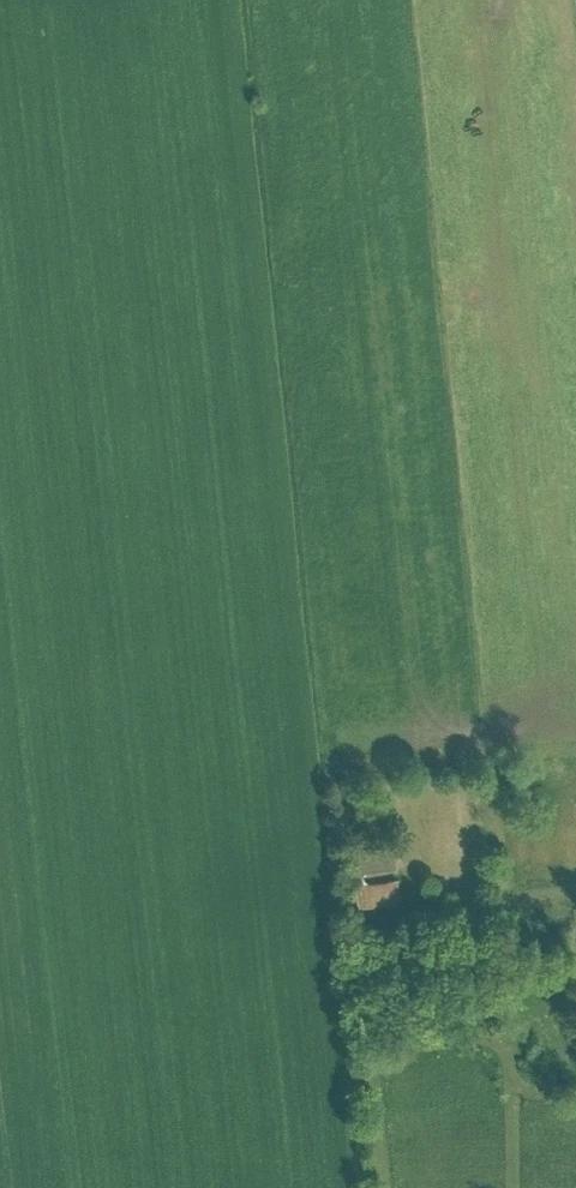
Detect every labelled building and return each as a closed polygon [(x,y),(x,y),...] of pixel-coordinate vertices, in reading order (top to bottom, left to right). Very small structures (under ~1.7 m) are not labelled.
[(349,855),(356,910),(401,905),(398,880),(368,884),(367,873),(396,870),(394,850),(349,855)]
